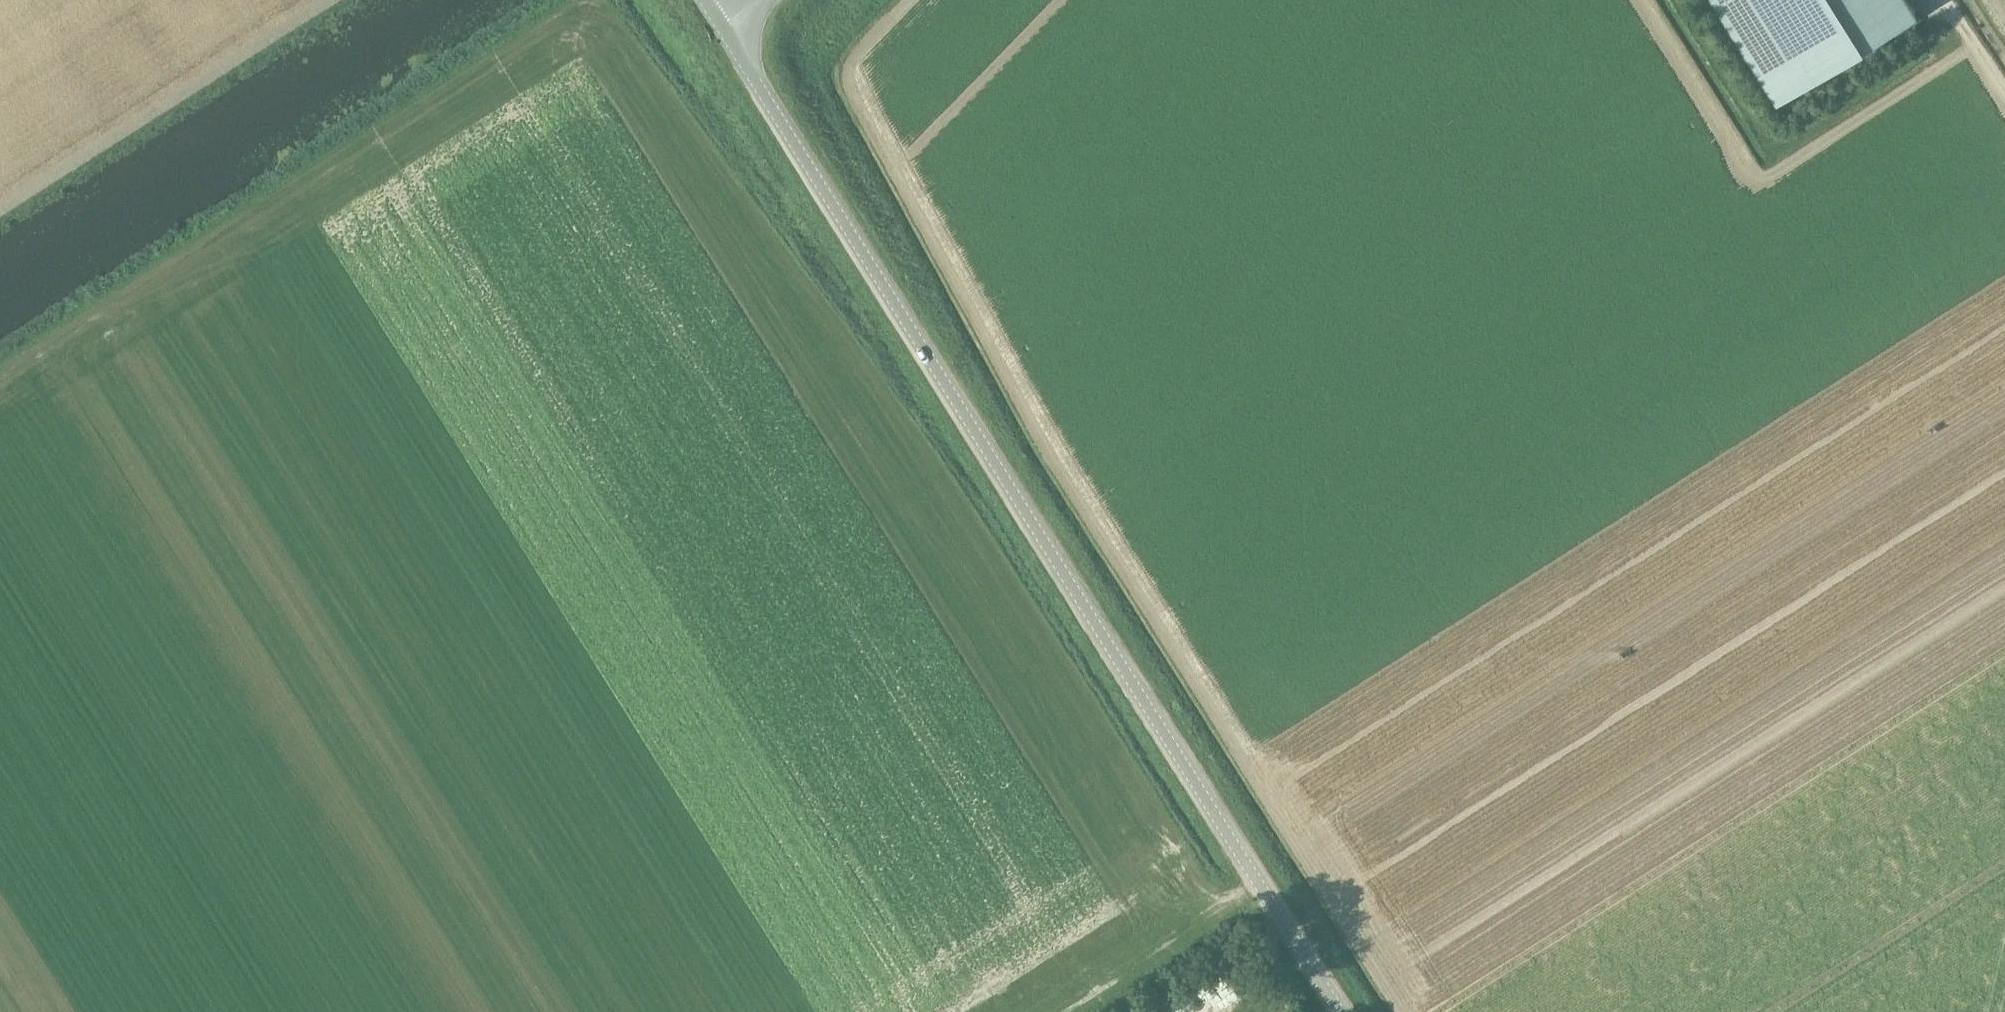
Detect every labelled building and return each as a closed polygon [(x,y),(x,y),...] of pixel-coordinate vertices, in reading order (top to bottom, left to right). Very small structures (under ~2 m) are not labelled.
[(1790,88),(1923,0),(1732,0),(1790,88)] [(1242,966),(1247,963),(1242,954),(1236,958),(1242,966)]
